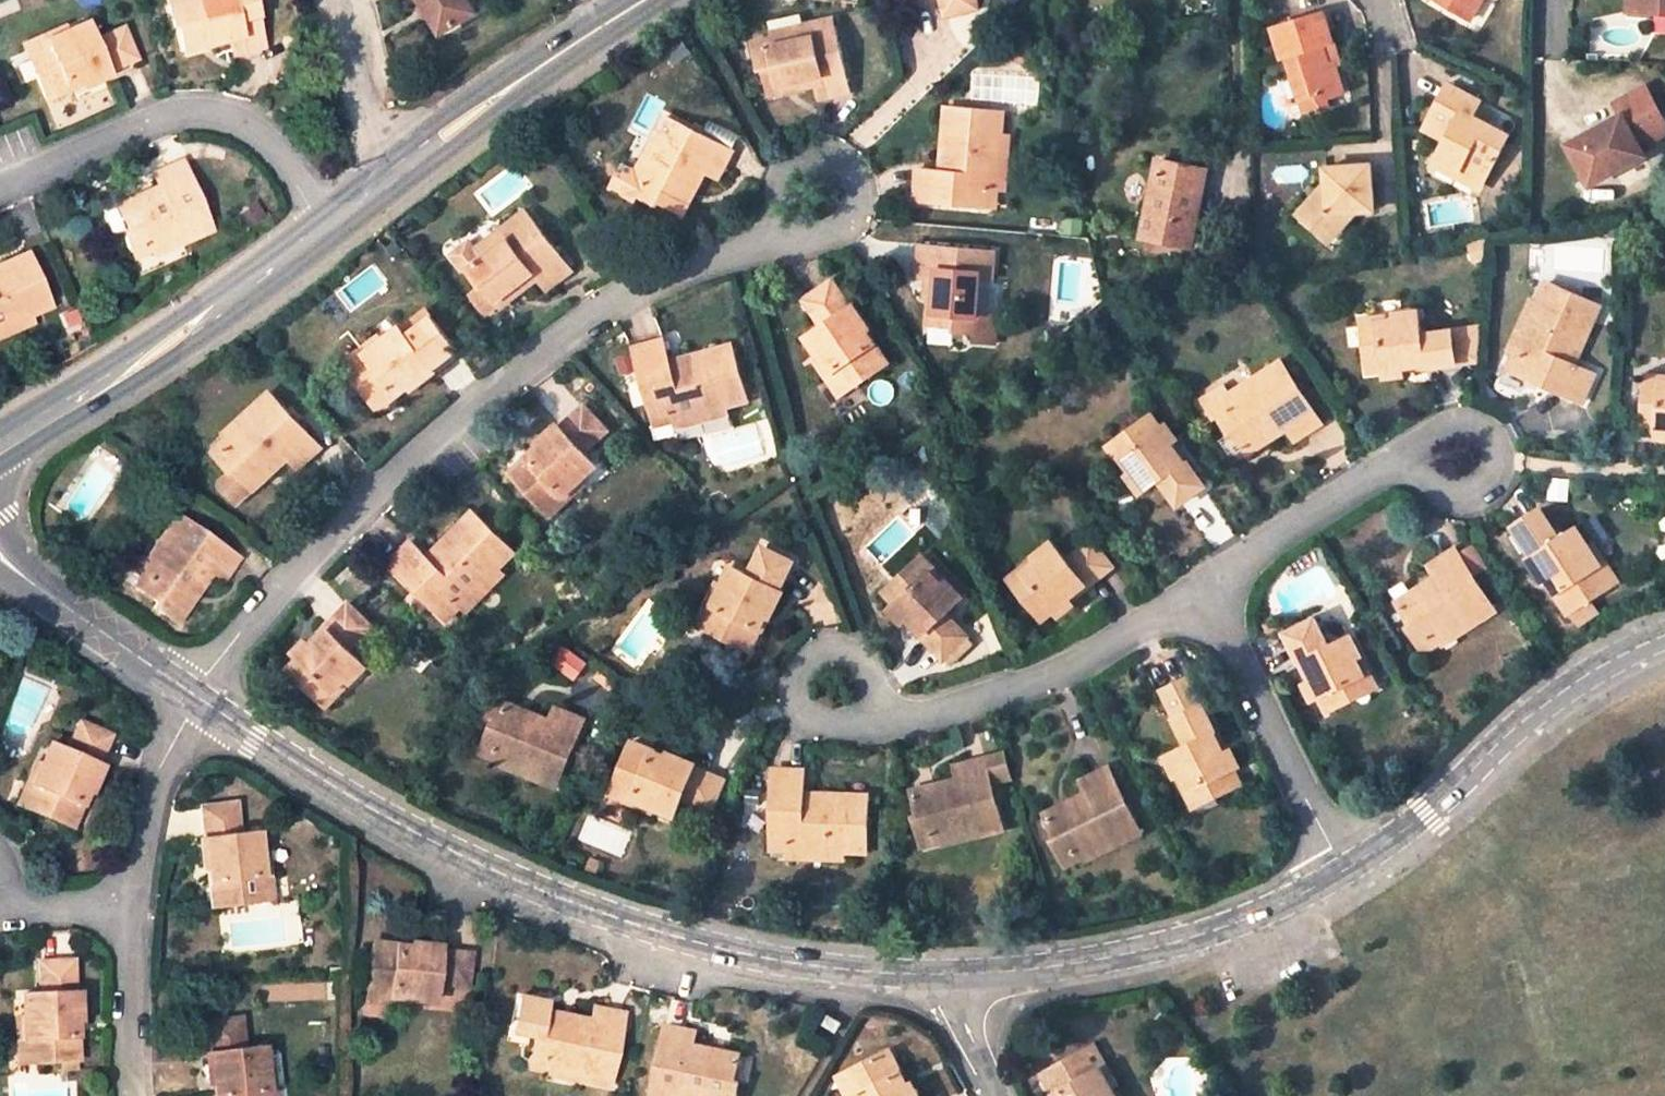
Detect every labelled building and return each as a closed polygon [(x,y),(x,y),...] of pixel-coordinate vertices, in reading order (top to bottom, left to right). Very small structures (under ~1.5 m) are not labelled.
[(167,2),(172,22),(176,21),(181,45),(226,35),(229,48),(260,41),(251,0),(175,0),(167,2)] [(426,7),(432,16),(443,36),(481,13),(473,0),(422,0),(426,7)] [(950,16),(984,11),(982,0),(947,0),(950,16)] [(1465,20),(1476,2),(1482,6),(1485,0),(1434,0),(1433,2),(1465,20)] [(1639,18),(1639,0),(1626,0),(1625,18),(1639,18)] [(1639,18),(1664,19),(1664,0),(1639,0),(1639,18)] [(1476,2),(1465,20),(1472,24),(1482,6),(1476,2)] [(432,16),(426,7),(421,10),(426,19),(432,16)] [(1346,104),(1335,73),(1330,74),(1323,56),(1338,51),(1327,20),(1274,38),(1285,70),(1294,68),(1306,106),(1318,102),(1322,113),(1346,104)] [(782,62),(765,65),(768,87),(812,80),(813,83),(848,77),(842,42),(822,46),(817,22),(791,27),(793,38),(777,41),(782,62)] [(49,52),(28,61),(46,97),(135,56),(122,26),(93,39),(86,23),(63,32),(44,41),(49,52)] [(44,41),(63,32),(61,27),(20,45),(28,61),(49,52),(44,41)] [(757,34),(765,65),(782,62),(777,41),(793,38),(791,27),(757,34)] [(1330,74),(1335,73),(1350,68),(1344,49),(1338,51),(1323,56),(1330,74)] [(1446,129),(1438,143),(1432,156),(1477,179),(1501,133),(1465,112),(1470,103),(1438,85),(1422,115),(1446,129)] [(1602,130),(1609,142),(1594,151),(1587,139),(1570,149),(1592,189),(1645,158),(1637,141),(1664,125),(1664,121),(1644,85),(1613,104),(1621,118),(1602,130)] [(730,154),(669,111),(638,157),(624,147),(609,169),(651,199),(656,191),(675,206),(699,171),(711,180),(730,154)] [(921,202),(991,208),(992,192),(1002,192),(1005,137),(1007,117),(950,111),(944,173),(923,172),(921,202)] [(1446,129),(1422,115),(1414,129),(1438,143),(1446,129)] [(1602,130),(1587,139),(1594,151),(1609,142),(1602,130)] [(1139,232),(1182,240),(1196,164),(1151,156),(1139,232)] [(117,228),(127,249),(176,227),(181,239),(210,226),(178,158),(150,170),(156,184),(113,204),(124,226),(117,228)] [(1366,168),(1323,170),(1324,190),(1315,189),(1293,211),(1323,242),(1358,212),(1369,211),(1366,168)] [(569,270),(524,214),(454,268),(463,279),(470,274),(482,289),(471,298),(487,318),(536,279),(545,289),(569,270)] [(176,227),(127,249),(130,255),(149,247),(152,252),(181,239),(176,227)] [(27,309),(48,300),(26,250),(0,261),(0,321),(27,309)] [(956,335),(976,338),(983,287),(995,289),(998,258),(927,250),(924,279),(938,281),(933,325),(957,329),(956,335)] [(1522,355),(1516,371),(1578,395),(1589,369),(1569,362),(1593,302),(1540,282),(1535,296),(1514,351),(1522,355)] [(845,365),(858,384),(889,364),(834,283),(810,299),(825,322),(810,330),(823,350),(836,369),(845,365)] [(983,287),(976,338),(989,340),(995,289),(983,287)] [(1503,366),(1516,371),(1522,355),(1514,351),(1535,296),(1523,291),(1501,346),(1510,349),(1503,366)] [(0,321),(0,331),(30,317),(27,309),(0,321)] [(1356,312),(1360,347),(1376,345),(1374,324),(1392,322),(1391,315),(1390,309),(1356,312)] [(1376,345),(1360,347),(1362,370),(1407,365),(1408,371),(1477,363),(1479,330),(1417,334),(1415,312),(1391,315),(1392,322),(1374,324),(1376,345)] [(426,321),(431,328),(441,320),(436,313),(426,321)] [(461,345),(441,320),(431,328),(426,321),(412,318),(407,324),(406,323),(370,350),(375,358),(355,373),(380,405),(461,345)] [(345,360),(355,373),(375,358),(370,350),(387,336),(382,330),(345,360)] [(640,350),(660,417),(674,413),(677,420),(731,406),(751,400),(735,345),(674,362),(667,343),(640,350)] [(615,353),(635,406),(650,401),(630,347),(615,353)] [(836,369),(823,350),(816,355),(842,394),(858,384),(845,365),(836,369)] [(1638,399),(1654,401),(1655,378),(1664,379),(1664,365),(1641,363),(1638,399)] [(1219,374),(1196,387),(1225,438),(1232,435),(1243,454),(1281,431),(1288,443),(1313,427),(1275,365),(1230,393),(1219,374)] [(1638,399),(1637,422),(1664,424),(1664,379),(1655,378),(1654,401),(1638,399)] [(279,388),(253,409),(259,416),(220,449),(234,466),(237,463),(253,481),(289,450),(298,461),(324,440),(279,388)] [(518,474),(542,502),(559,487),(566,495),(583,480),(601,464),(587,449),(612,426),(594,406),(518,474)] [(674,413),(660,417),(664,429),(679,425),(681,432),(735,417),(731,406),(677,420),(674,413)] [(213,441),(220,449),(259,416),(253,409),(213,441)] [(1130,470),(1124,474),(1137,494),(1157,479),(1175,502),(1200,483),(1174,449),(1171,451),(1145,417),(1124,433),(1133,445),(1120,456),(1130,470)] [(1118,479),(1124,474),(1130,470),(1120,456),(1133,445),(1124,433),(1099,451),(1118,479)] [(559,487),(542,502),(555,516),(588,486),(583,480),(566,495),(559,487)] [(169,539),(140,580),(160,594),(156,602),(176,616),(209,570),(222,579),(240,553),(180,510),(162,534),(169,539)] [(399,560),(445,612),(458,602),(461,605),(502,568),(504,572),(520,557),(480,511),(432,554),(420,542),(399,560)] [(1575,608),(1607,588),(1594,566),(1601,562),(1591,546),(1577,526),(1563,535),(1548,511),(1525,525),(1575,608)] [(169,539),(162,534),(133,574),(140,580),(169,539)] [(1032,587),(1021,595),(1037,614),(1072,585),(1076,590),(1109,563),(1088,536),(1063,556),(1049,538),(1030,553),(1036,560),(1021,572),(1032,587)] [(1594,566),(1607,588),(1623,577),(1600,540),(1591,546),(1601,562),(1594,566)] [(728,606),(717,629),(747,646),(793,557),(765,543),(752,567),(740,560),(728,581),(719,602),(728,606)] [(931,546),(904,569),(915,582),(932,566),(942,578),(948,572),(951,570),(931,546)] [(1036,560),(1030,553),(1026,548),(1001,570),(1021,595),(1032,587),(1021,572),(1036,560)] [(1458,618),(1463,626),(1491,608),(1450,548),(1424,568),(1432,578),(1396,605),(1410,625),(1402,629),(1415,647),(1458,618)] [(915,582),(904,569),(887,584),(917,620),(914,623),(941,655),(967,632),(948,607),(965,593),(948,572),(942,578),(932,566),(915,582)] [(458,602),(445,612),(452,620),(464,610),(470,616),(510,580),(504,572),(502,568),(461,605),(458,602)] [(719,602),(728,581),(721,577),(699,619),(717,629),(728,606),(719,602)] [(293,655),(309,671),(319,661),(334,675),(346,662),(352,668),(370,650),(354,634),(373,612),(350,590),(319,622),(322,626),(293,655)] [(1458,618),(1415,647),(1420,655),(1463,626),(1458,618)] [(1351,662),(1358,658),(1347,636),(1327,646),(1313,620),(1283,636),(1305,677),(1309,675),(1327,709),(1347,698),(1340,685),(1358,674),(1351,662)] [(563,646),(551,662),(574,679),(586,663),(563,646)] [(1363,655),(1358,658),(1351,662),(1358,674),(1340,685),(1347,698),(1378,682),(1363,655)] [(357,673),(352,668),(346,662),(334,675),(319,661),(309,671),(334,695),(357,673)] [(526,757),(522,768),(553,781),(579,713),(550,702),(544,717),(503,699),(495,721),(489,717),(481,739),(526,757)] [(1165,753),(1175,774),(1181,771),(1188,786),(1207,777),(1215,791),(1235,781),(1215,743),(1220,740),(1201,701),(1170,715),(1185,744),(1165,753)] [(59,737),(50,761),(41,780),(49,784),(41,806),(72,818),(110,728),(85,717),(74,744),(59,737)] [(526,757),(481,739),(477,750),(522,768),(526,757)] [(629,794),(648,803),(672,812),(679,795),(707,806),(717,779),(626,740),(612,774),(634,784),(629,794)] [(41,780),(50,761),(40,756),(22,798),(41,806),(49,784),(41,780)] [(967,824),(969,835),(1000,826),(983,758),(953,765),(957,780),(914,792),(917,813),(912,814),(917,836),(967,824)] [(1049,833),(1059,856),(1104,836),(1108,844),(1137,831),(1106,763),(1078,777),(1085,794),(1045,812),(1054,831),(1049,833)] [(770,764),(768,835),(785,836),(785,844),(843,848),(864,848),(865,794),(800,790),(800,765),(770,764)] [(1181,771),(1175,774),(1170,777),(1184,807),(1215,791),(1207,777),(1188,786),(1181,771)] [(634,784),(612,774),(604,792),(645,811),(648,803),(629,794),(634,784)] [(210,900),(246,896),(242,872),(253,870),(250,851),(246,827),(229,830),(223,800),(197,803),(210,900)] [(967,824),(917,836),(920,847),(969,835),(967,824)] [(842,859),(843,848),(785,844),(785,836),(768,835),(768,848),(785,849),(785,856),(842,859)] [(1104,836),(1059,856),(1063,865),(1108,844),(1104,836)] [(242,872),(246,896),(264,893),(258,849),(250,851),(253,870),(242,872)] [(385,989),(399,990),(432,992),(434,977),(462,979),(464,950),(366,942),(362,976),(386,978),(385,989)] [(22,991),(23,1017),(24,1037),(33,1037),(35,1062),(71,1061),(66,961),(38,963),(40,989),(22,991)] [(386,978),(362,976),(360,996),(398,999),(399,990),(385,989),(386,978)] [(571,1062),(569,1070),(601,1077),(617,1009),(588,1001),(584,1018),(513,1001),(506,1030),(524,1034),(521,1049),(571,1062)] [(826,1023),(835,1009),(819,1003),(813,1015),(826,1023)] [(672,1095),(676,1095),(679,1083),(720,1095),(724,1095),(730,1075),(724,1074),(730,1050),(690,1038),(693,1024),(661,1015),(641,1086),(672,1095)] [(24,1037),(23,1017),(18,1017),(20,1063),(35,1062),(33,1037),(24,1037)] [(245,1090),(257,1090),(254,1070),(251,1044),(234,1046),(230,1017),(200,1020),(209,1095),(246,1095),(245,1090)] [(1099,1062),(1112,1080),(1118,1076),(1093,1038),(1077,1048),(1090,1067),(1099,1062)] [(861,1095),(921,1095),(891,1041),(856,1059),(865,1076),(854,1083),(861,1095)] [(1112,1080),(1099,1062),(1090,1067),(1077,1048),(1046,1068),(1063,1095),(1122,1095),(1112,1080)] [(571,1062),(521,1049),(519,1058),(569,1070),(571,1062)] [(854,1083),(865,1076),(856,1059),(839,1068),(854,1095),(861,1095),(854,1083)] [(246,1095),(266,1095),(262,1069),(254,1070),(257,1090),(245,1090),(246,1095)] [(679,1083),(676,1095),(720,1095),(679,1083)]
